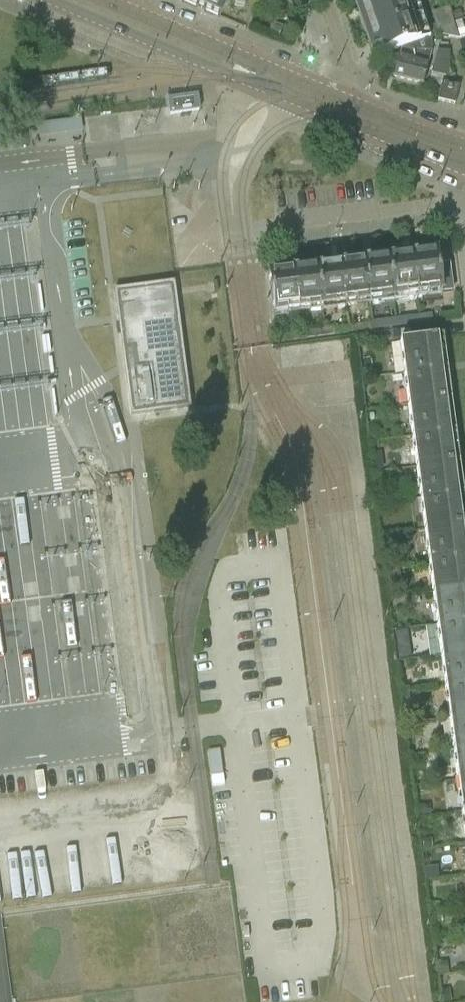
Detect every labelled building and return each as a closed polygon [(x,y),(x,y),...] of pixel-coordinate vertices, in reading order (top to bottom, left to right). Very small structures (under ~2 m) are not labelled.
[(226,0),(200,0),(197,7),(219,17),(226,0)] [(421,12),(422,11),(418,0),(355,0),(374,56),(401,47),(406,46),(429,38),(426,28),(421,12)] [(457,39),(453,22),(448,7),(430,13),(434,25),(426,28),(429,38),(431,37),(438,35),(457,39)] [(461,20),(453,22),(457,39),(458,42),(464,40),(464,33),(461,20)] [(422,84),(431,51),(431,37),(429,38),(406,46),(401,47),(393,76),(422,84)] [(448,52),(435,52),(430,73),(447,77),(448,52)] [(441,82),(437,100),(454,104),(459,86),(441,82)] [(205,104),(203,93),(168,98),(169,106),(169,109),(205,104)] [(84,118),(34,120),(35,143),(84,141),(84,118)] [(420,252),(419,252),(411,253),(417,300),(428,298),(428,293),(440,291),(435,250),(433,250),(430,248),(422,249),(420,252)] [(399,252),(391,253),(389,256),(387,256),(393,298),(404,296),(405,301),(417,300),(411,253),(402,254),(399,252)] [(373,258),(372,258),(363,259),(368,301),(369,306),(380,304),(380,299),(393,298),(387,256),(386,256),(383,254),(375,255),(373,258)] [(349,261),(348,261),(340,262),(346,309),(355,308),(356,303),(368,301),(363,259),(362,259),(359,257),(351,258),(349,261)] [(327,261),(319,262),(317,265),(315,265),(321,307),(334,306),(337,310),(346,309),(340,262),(330,263),(327,261)] [(301,267),(300,267),(291,269),(296,316),(311,314),(313,308),(321,307),(315,265),(314,266),(312,263),(304,264),(301,267)] [(280,268),(272,269),(269,271),(268,272),(273,313),(285,312),(288,317),(296,316),(291,269),(283,270),(280,268)] [(173,282),(114,289),(130,415),(190,407),(173,282)] [(443,314),(419,317),(420,323),(443,320),(443,314)] [(419,317),(396,320),(396,326),(420,323),(419,317)] [(396,320),(371,323),(372,329),(396,326),(396,320)] [(371,323),(349,326),(350,332),(372,329),(371,323)] [(349,326),(324,329),(325,335),(350,332),(349,326)] [(324,329),(299,332),(299,339),(325,335),(324,329)] [(299,332),(276,335),(277,342),(299,339),(299,332)] [(443,336),(396,342),(405,405),(451,399),(443,336)] [(451,399),(405,405),(413,468),(459,461),(451,399)] [(413,468),(422,530),(464,525),(464,505),(459,461),(413,468)] [(422,530),(430,593),(464,588),(464,525),(422,530)] [(430,593),(439,655),(464,652),(464,588),(430,593)] [(439,655),(447,718),(464,716),(464,652),(439,655)] [(447,718),(456,780),(464,778),(464,716),(447,718)] [(456,780),(464,843),(464,778),(456,780)]
